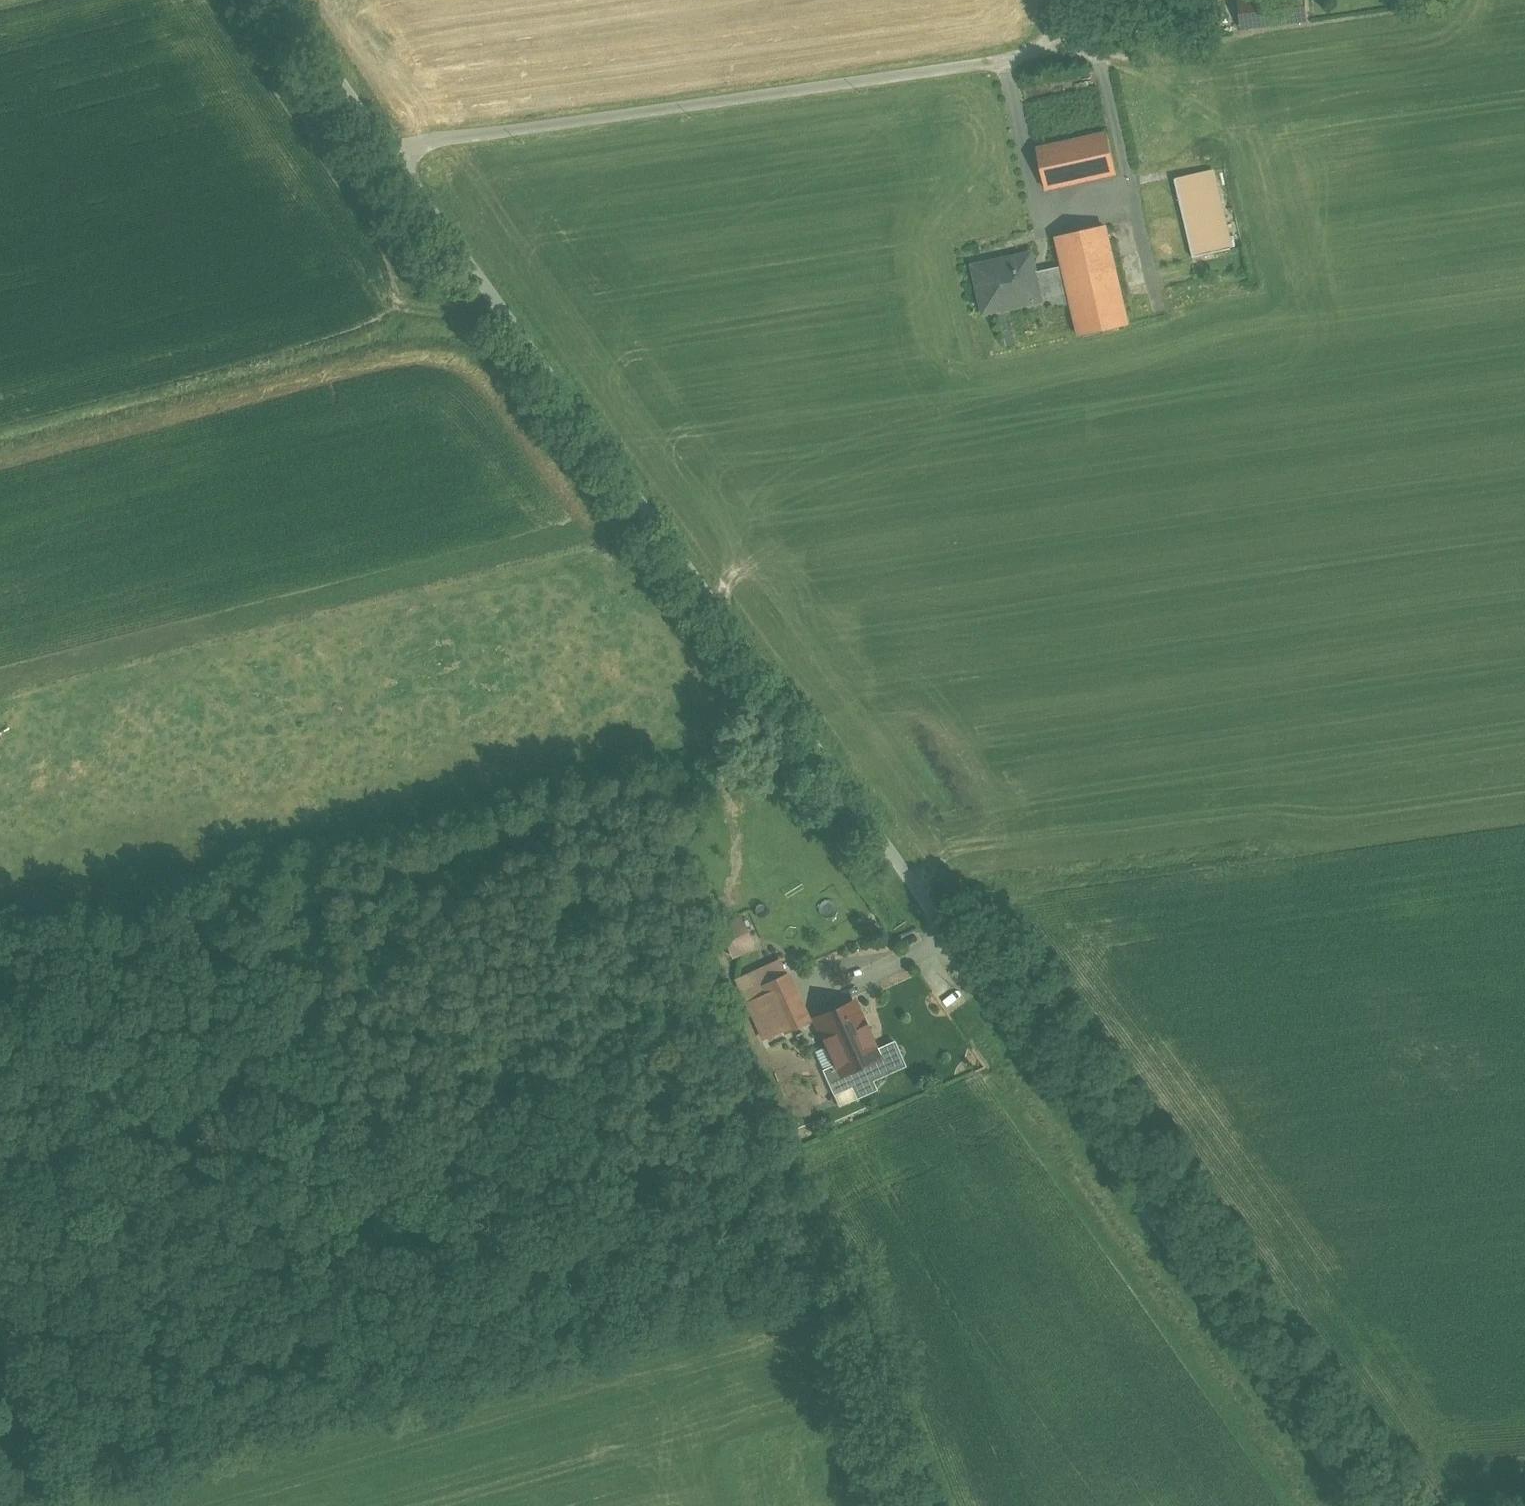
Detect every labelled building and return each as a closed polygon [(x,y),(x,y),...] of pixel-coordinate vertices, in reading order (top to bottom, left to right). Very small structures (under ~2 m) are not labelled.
[(1243,30),(1306,22),(1304,0),(1240,0),(1243,30)] [(1108,133),(1037,149),(1046,188),(1117,172),(1108,133)] [(1213,158),(1174,167),(1191,242),(1231,233),(1213,158)] [(1106,226),(1057,237),(1064,266),(1069,291),(1071,303),(1072,303),(1080,335),(1128,324),(1106,226)] [(1031,254),(995,262),(996,266),(975,270),(985,312),(1041,300),(1041,297),(1069,291),(1064,266),(1035,272),(1031,254)] [(729,958),(753,947),(737,914),(713,926),(729,958)] [(845,1002),(805,1022),(785,975),(750,989),(775,1044),(799,1034),(831,1097),(852,1103),(875,1089),(872,1083),(903,1068),(890,1041),(865,1051),(845,1002)]
